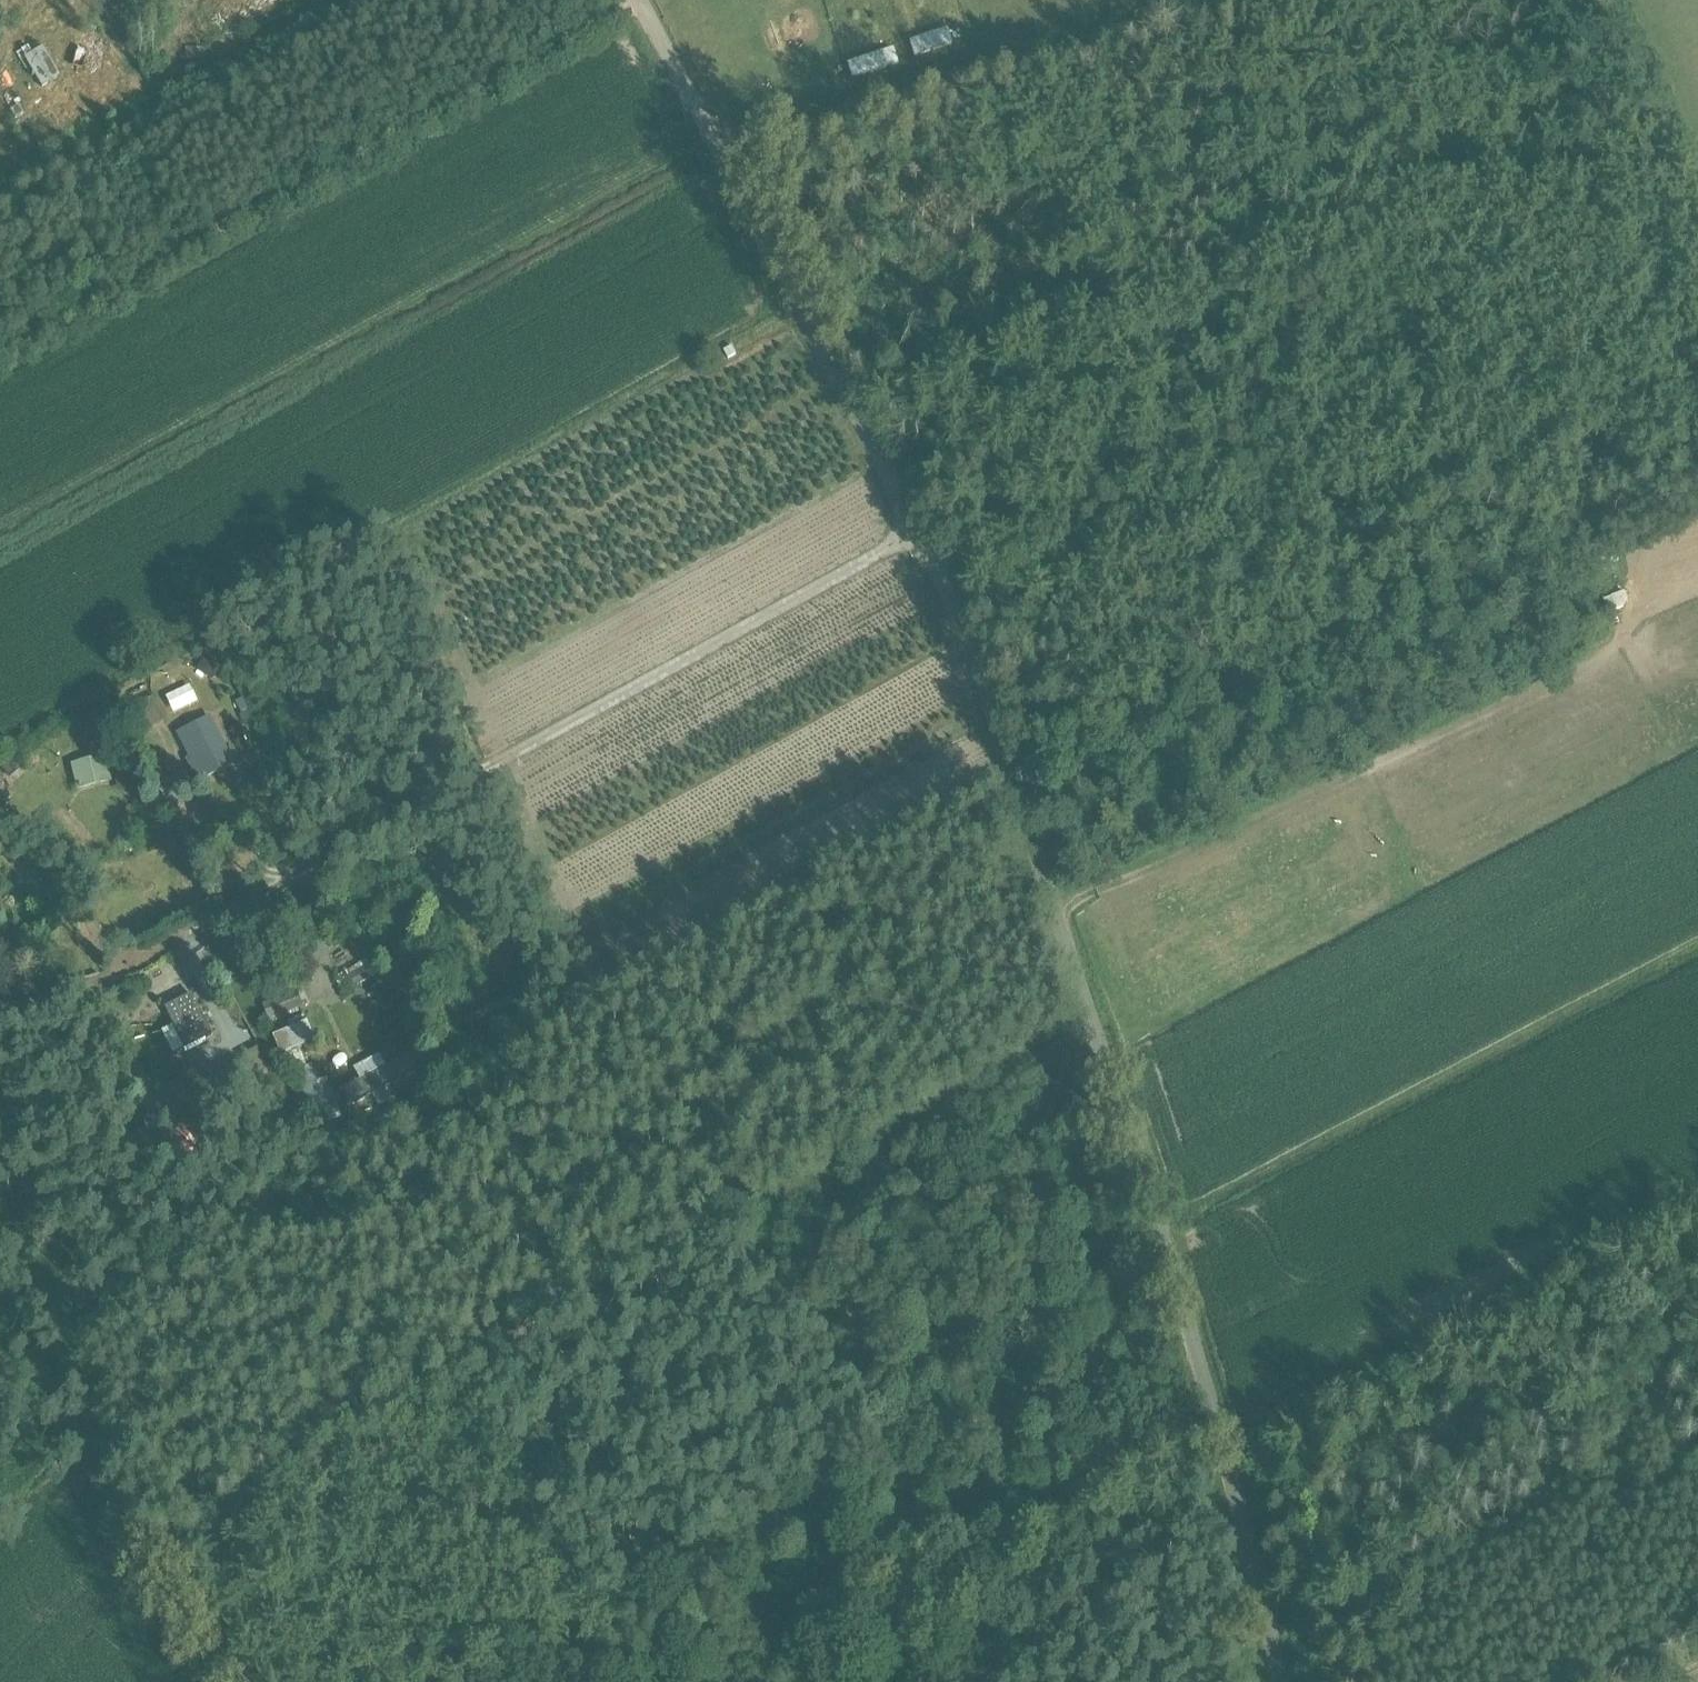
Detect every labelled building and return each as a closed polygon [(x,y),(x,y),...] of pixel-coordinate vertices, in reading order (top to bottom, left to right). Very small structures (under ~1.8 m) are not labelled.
[(949,27),(910,40),(915,56),(954,44),(949,27)] [(27,46),(21,50),(16,53),(30,78),(34,75),(41,89),(60,78),(42,47),(31,53),(27,46)] [(894,49),(848,64),(853,79),(899,64),(894,49)] [(205,656),(196,670),(212,680),(221,667),(205,656)] [(190,683),(166,696),(173,711),(197,699),(190,683)] [(136,716),(131,719),(136,729),(149,721),(153,728),(167,721),(153,696),(131,708),(136,716)] [(186,759),(197,782),(235,764),(211,715),(178,733),(190,758),(186,759)] [(101,742),(87,745),(90,759),(89,759),(70,764),(77,790),(113,781),(106,755),(104,755),(101,742)] [(1,768),(10,778),(22,768),(13,757),(1,768)] [(130,769),(114,773),(119,792),(135,788),(130,769)] [(4,808),(9,805),(6,798),(9,797),(0,779),(0,801),(4,808)] [(348,975),(345,976),(349,985),(341,989),(346,998),(362,990),(359,986),(378,977),(372,964),(370,965),(367,960),(346,972),(348,975)] [(265,1003),(272,1020),(304,1008),(297,990),(265,1003)] [(206,1040),(212,1037),(192,996),(168,1007),(176,1024),(188,1048),(190,1051),(207,1043),(206,1040)] [(294,1056),(292,1050),(316,1040),(308,1022),(276,1035),(278,1040),(265,1045),(243,1056),(264,1102),(285,1093),(298,1132),(313,1127),(342,1116),(328,1077),(323,1079),(319,1067),(314,1069),(312,1065),(307,1067),(302,1053),(294,1056)] [(185,1049),(188,1048),(176,1024),(162,1031),(173,1054),(185,1048),(185,1049)] [(343,1089),(352,1106),(373,1095),(379,1107),(391,1101),(385,1088),(420,1069),(411,1052),(387,1065),(381,1054),(355,1069),(361,1080),(343,1089)] [(181,1127),(169,1140),(189,1159),(201,1147),(181,1127)]
